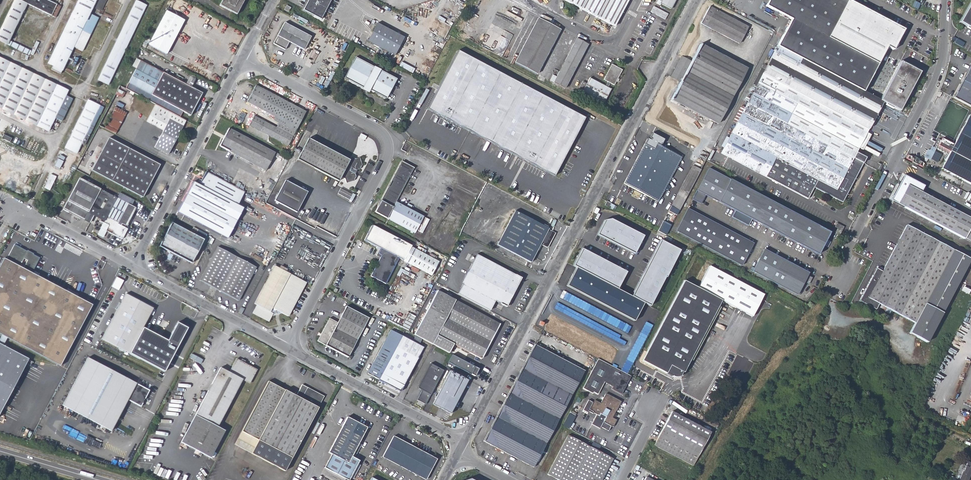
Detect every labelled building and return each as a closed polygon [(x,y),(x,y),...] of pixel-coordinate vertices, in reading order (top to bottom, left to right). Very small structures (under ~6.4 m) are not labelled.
[(0,29),(0,41),(7,45),(27,55),(29,50),(9,41),(26,5),(51,16),(56,5),(46,0),(14,0),(0,29)] [(48,64),(53,67),(51,70),(60,74),(74,46),(83,51),(99,19),(89,15),(97,0),(78,0),(48,64)] [(102,11),(106,0),(99,0),(96,8),(102,11)] [(97,80),(109,85),(147,6),(136,0),(97,80)] [(236,14),(244,0),(222,0),(220,5),(236,14)] [(304,10),(321,19),(331,0),(308,0),(304,10)] [(615,26),(628,0),(564,0),(615,26)] [(655,3),(658,5),(659,3),(670,9),(675,0),(656,0),(655,3)] [(766,6),(791,19),(764,70),(762,74),(759,72),(750,89),(754,91),(721,153),(808,199),(814,188),(842,202),(863,163),(866,158),(858,154),(856,153),(867,132),(883,102),(899,111),(920,72),(900,62),(880,101),(863,92),(887,47),(893,50),(904,30),(848,0),(769,0),(766,6)] [(958,23),(970,30),(970,0),(958,23)] [(651,12),(665,20),(668,14),(653,6),(651,12)] [(739,44),(746,31),(748,27),(709,7),(700,23),(739,44)] [(148,45),(167,54),(184,21),(166,11),(148,45)] [(538,19),(535,24),(550,32),(553,26),(538,19)] [(289,42),(303,50),(311,36),(284,22),(273,43),(284,49),(289,42)] [(367,41),(395,56),(404,37),(377,23),(367,41)] [(515,62),(537,74),(560,30),(553,26),(550,32),(535,24),(515,62)] [(559,71),(570,77),(587,44),(576,38),(559,71)] [(30,53),(33,55),(39,44),(35,42),(30,53)] [(671,99),(717,124),(747,69),(700,44),(691,62),(681,57),(670,78),(680,83),(671,99)] [(427,109),(554,176),(584,118),(458,51),(427,109)] [(366,89),(384,98),(394,79),(354,57),(343,77),(347,79),(346,81),(365,91),(366,89)] [(48,132),(55,118),(62,122),(72,101),(65,98),(68,91),(0,59),(0,109),(48,132)] [(184,85),(140,61),(125,88),(155,104),(179,117),(182,112),(190,117),(200,98),(197,96),(198,92),(190,88),(184,85)] [(882,61),(874,78),(882,82),(891,65),(882,61)] [(400,67),(413,73),(415,69),(402,63),(400,67)] [(953,96),(970,106),(970,63),(953,96)] [(590,78),(587,83),(583,90),(583,91),(604,102),(611,89),(608,87),(610,83),(614,85),(622,70),(611,64),(603,80),(608,82),(605,86),(590,78)] [(570,77),(559,71),(553,82),(564,88),(570,77)] [(195,80),(188,77),(184,85),(190,88),(195,80)] [(247,102),(274,117),(293,126),(291,130),(295,132),(305,112),(256,85),(247,102)] [(117,105),(128,111),(131,105),(120,99),(117,105)] [(65,148),(77,154),(100,107),(88,101),(65,148)] [(155,104),(147,121),(164,130),(155,147),(168,155),(186,121),(179,117),(155,104)] [(107,125),(117,130),(127,112),(116,107),(107,125)] [(956,138),(953,145),(944,139),(942,142),(940,141),(938,139),(934,147),(948,155),(941,169),(970,185),(970,117),(968,115),(956,138)] [(288,145),(293,136),(277,128),(254,117),(250,126),(288,145)] [(279,123),(291,130),(293,126),(274,117),(272,120),(279,123)] [(277,128),(293,136),(295,132),(291,130),(279,123),(277,128)] [(219,146),(266,170),(275,153),(228,128),(219,146)] [(856,153),(858,154),(869,133),(867,132),(856,153)] [(92,171),(142,197),(159,166),(109,139),(107,142),(101,140),(90,160),(96,163),(92,171)] [(308,139),(297,160),(338,182),(340,178),(344,180),(345,185),(353,182),(355,178),(354,175),(356,172),(358,171),(361,166),(359,158),(355,160),(351,157),(349,160),(308,139)] [(624,183),(658,202),(682,157),(647,139),(624,183)] [(387,218),(414,233),(423,217),(395,202),(413,168),(401,162),(381,200),(375,212),(387,218)] [(705,195),(718,202),(730,180),(709,168),(692,199),(701,203),(705,195)] [(685,180),(693,184),(699,173),(691,169),(685,180)] [(533,170),(530,177),(535,180),(538,173),(533,170)] [(246,192),(206,172),(201,183),(204,185),(204,188),(198,200),(187,194),(177,211),(227,238),(237,220),(226,214),(232,203),(238,206),(246,192)] [(51,190),(56,175),(50,173),(45,188),(51,190)] [(922,193),(925,186),(904,175),(891,200),(964,239),(970,225),(970,219),(922,193)] [(100,190),(79,179),(63,210),(84,221),(85,219),(100,190)] [(308,191),(286,179),(275,199),(297,211),(308,191)] [(751,219),(762,225),(774,203),(730,180),(718,202),(735,210),(751,219)] [(187,194),(198,200),(204,188),(193,182),(187,194)] [(692,187),(683,183),(680,189),(677,196),(685,200),(688,193),(692,187)] [(950,184),(948,189),(970,201),(970,195),(950,184)] [(351,195),(340,189),(336,195),(347,202),(351,195)] [(125,209),(129,211),(132,206),(100,190),(85,219),(91,222),(94,216),(104,221),(100,228),(122,240),(128,229),(121,226),(117,224),(125,209)] [(226,214),(237,220),(243,209),(238,206),(232,203),(226,214)] [(830,232),(774,203),(762,225),(818,254),(830,232)] [(554,211),(566,216),(569,211),(557,205),(554,211)] [(117,224),(121,226),(129,211),(125,209),(117,224)] [(675,231),(741,266),(753,244),(687,209),(675,231)] [(748,226),(751,219),(735,210),(731,217),(748,226)] [(540,244),(547,248),(555,233),(515,211),(497,245),(530,263),(540,244)] [(602,218),(594,234),(634,254),(644,236),(609,218),(602,218)] [(658,230),(666,235),(672,224),(664,220),(658,230)] [(187,262),(191,264),(192,261),(204,240),(195,235),(198,230),(193,227),(190,233),(171,223),(159,246),(187,262)] [(837,223),(834,228),(837,230),(841,232),(844,227),(837,223)] [(878,304),(880,305),(886,308),(914,322),(909,333),(926,342),(970,259),(906,226),(882,272),(876,269),(859,300),(875,309),(878,304)] [(412,246),(374,227),(366,242),(382,250),(383,251),(380,255),(383,257),(382,260),(373,278),(388,286),(401,260),(403,261),(431,276),(438,262),(411,247),(412,246)] [(657,239),(628,295),(644,303),(649,307),(665,277),(666,278),(680,251),(657,239)] [(0,265),(0,335),(2,336),(0,339),(0,415),(28,360),(2,346),(6,338),(59,367),(92,306),(85,302),(87,300),(82,297),(81,300),(62,290),(63,287),(54,283),(52,285),(33,275),(40,259),(14,245),(6,260),(3,259),(0,265)] [(206,284),(219,291),(236,257),(217,247),(199,280),(206,284)] [(570,264),(576,268),(605,283),(616,289),(626,272),(579,248),(570,264)] [(752,271),(797,295),(803,282),(804,283),(805,282),(808,283),(812,277),(807,275),(808,273),(764,250),(754,268),(752,271)] [(495,302),(506,308),(517,291),(516,290),(521,279),(477,255),(462,284),(463,285),(461,289),(476,298),(479,292),(495,302)] [(255,267),(236,257),(219,291),(236,300),(237,301),(255,267)] [(752,317),(764,294),(709,264),(696,287),(722,300),(724,301),(752,317)] [(281,312),(287,315),(305,281),(274,265),(254,304),(257,306),(253,313),(269,321),(271,316),(281,312)] [(575,269),(559,297),(629,334),(644,303),(575,269)] [(683,372),(684,372),(690,360),(722,300),(696,287),(684,280),(642,360),(666,373),(666,372),(672,376),(674,376),(675,376),(676,377),(678,376),(679,376),(680,376),(681,376),(682,375),(681,375),(683,372)] [(490,311),(495,302),(479,292),(476,298),(461,289),(458,294),(490,311)] [(437,291),(414,335),(432,345),(448,353),(453,345),(480,359),(499,324),(437,291)] [(143,329),(153,308),(127,294),(126,294),(126,295),(102,339),(129,353),(143,329)] [(236,312),(241,315),(248,302),(242,300),(236,312)] [(690,360),(692,361),(724,301),(722,300),(690,360)] [(160,307),(151,325),(169,334),(178,316),(160,307)] [(317,341),(348,358),(368,319),(346,307),(337,323),(329,319),(317,341)] [(143,329),(129,353),(165,372),(187,329),(177,324),(168,342),(143,329)] [(367,374),(378,380),(402,336),(391,330),(367,374)] [(423,347),(402,336),(378,380),(400,391),(423,347)] [(584,371),(573,365),(567,362),(534,344),(483,441),(533,467),(584,371)] [(447,362),(474,376),(478,369),(451,354),(447,362)] [(567,362),(573,365),(576,360),(570,357),(567,362)] [(62,405),(111,431),(136,384),(88,358),(62,405)] [(180,443),(209,458),(224,430),(217,427),(220,422),(222,423),(224,419),(222,418),(242,380),(249,384),(257,370),(236,358),(229,372),(220,368),(180,443)] [(598,358),(598,359),(583,387),(593,393),(593,391),(598,394),(604,382),(613,386),(612,389),(621,394),(631,376),(627,374),(598,358)] [(430,364),(417,388),(422,391),(417,400),(425,404),(443,371),(430,364)] [(451,413),(468,381),(450,371),(433,404),(451,413)] [(268,381),(242,432),(258,440),(285,390),(268,381)] [(301,399),(285,390),(258,440),(242,432),(235,445),(284,471),(291,458),(324,397),(307,388),(301,399)] [(591,424),(600,428),(600,427),(608,431),(611,426),(613,427),(616,420),(612,418),(612,416),(614,413),(615,412),(621,402),(606,393),(600,403),(594,400),(593,403),(588,400),(583,410),(588,413),(588,412),(593,414),(593,413),(596,415),(591,424)] [(653,445),(692,466),(710,432),(671,411),(653,445)] [(346,479),(348,479),(359,461),(352,457),(367,428),(347,417),(328,452),(331,455),(324,468),(346,479)] [(84,439),(88,433),(73,425),(71,428),(74,430),(72,433),(77,435),(84,439)] [(557,479),(572,479),(590,447),(579,441),(576,439),(568,435),(547,475),(557,479)] [(382,457),(426,479),(437,459),(394,436),(382,457)] [(590,447),(572,479),(600,479),(612,458),(590,447)] [(970,473),(970,464),(968,461),(966,466),(961,464),(955,478),(951,475),(949,478),(952,479),(968,479),(970,473)]
